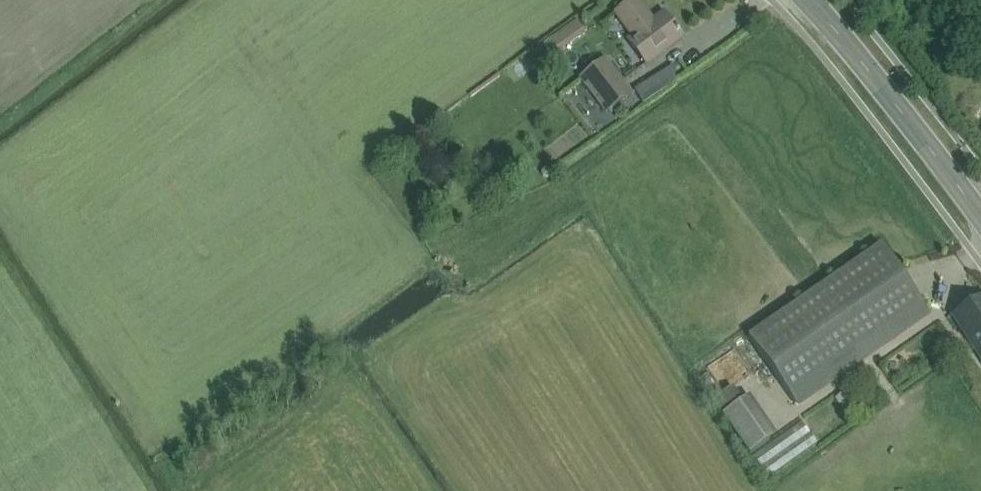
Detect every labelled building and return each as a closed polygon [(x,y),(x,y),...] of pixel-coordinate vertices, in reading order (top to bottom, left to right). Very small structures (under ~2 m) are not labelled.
[(653,21),(649,23),(644,17),(648,14),(637,0),(633,0),(630,2),(626,0),(623,0),(614,7),(617,13),(615,14),(632,37),(628,40),(646,64),(682,37),(678,32),(679,32),(676,28),(675,29),(672,25),(674,21),(670,15),(665,16),(663,13),(653,21)] [(583,31),(575,21),(566,27),(574,37),(583,31)] [(606,113),(632,93),(605,58),(579,78),(606,113)] [(635,89),(644,103),(665,89),(657,76),(635,89)] [(748,337),(794,404),(927,312),(880,245),(748,337)] [(951,315),(980,361),(980,296),(951,315)] [(750,455),(770,441),(736,391),(716,405),(750,455)]
